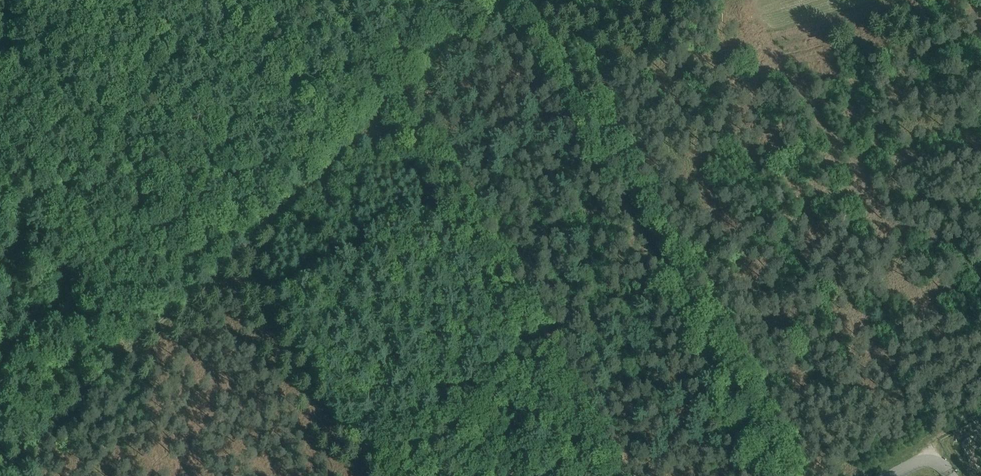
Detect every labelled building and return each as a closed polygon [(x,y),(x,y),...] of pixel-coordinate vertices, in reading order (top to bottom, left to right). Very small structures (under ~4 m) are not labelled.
[(537,348),(542,357),(548,354),(543,345),(537,348)]
